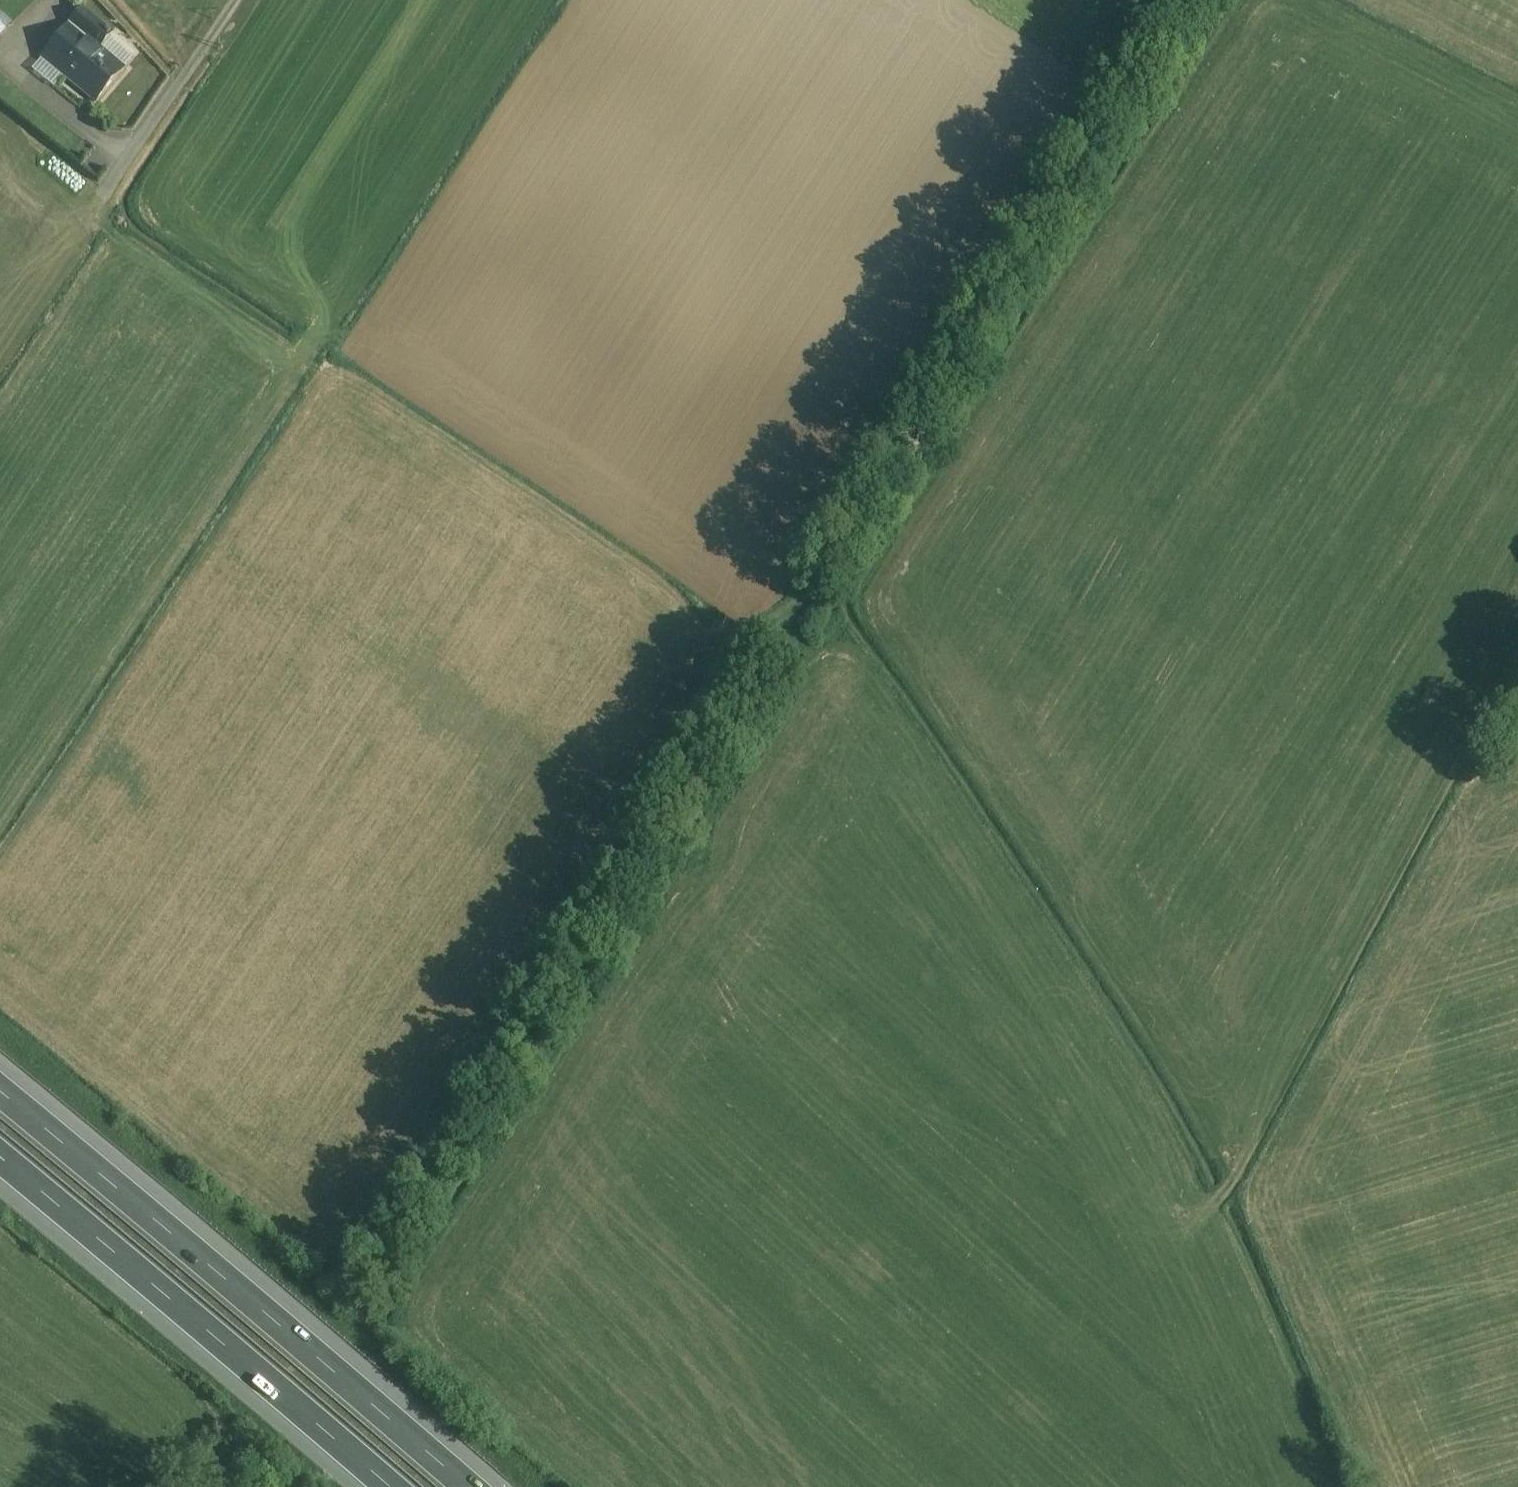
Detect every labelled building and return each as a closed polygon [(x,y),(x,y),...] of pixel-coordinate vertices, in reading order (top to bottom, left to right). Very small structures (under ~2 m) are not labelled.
[(75,8),(82,0),(65,0),(75,8)] [(83,10),(42,59),(95,102),(125,68),(100,47),(111,33),(83,10)] [(0,15),(0,36),(10,25),(0,15)]
